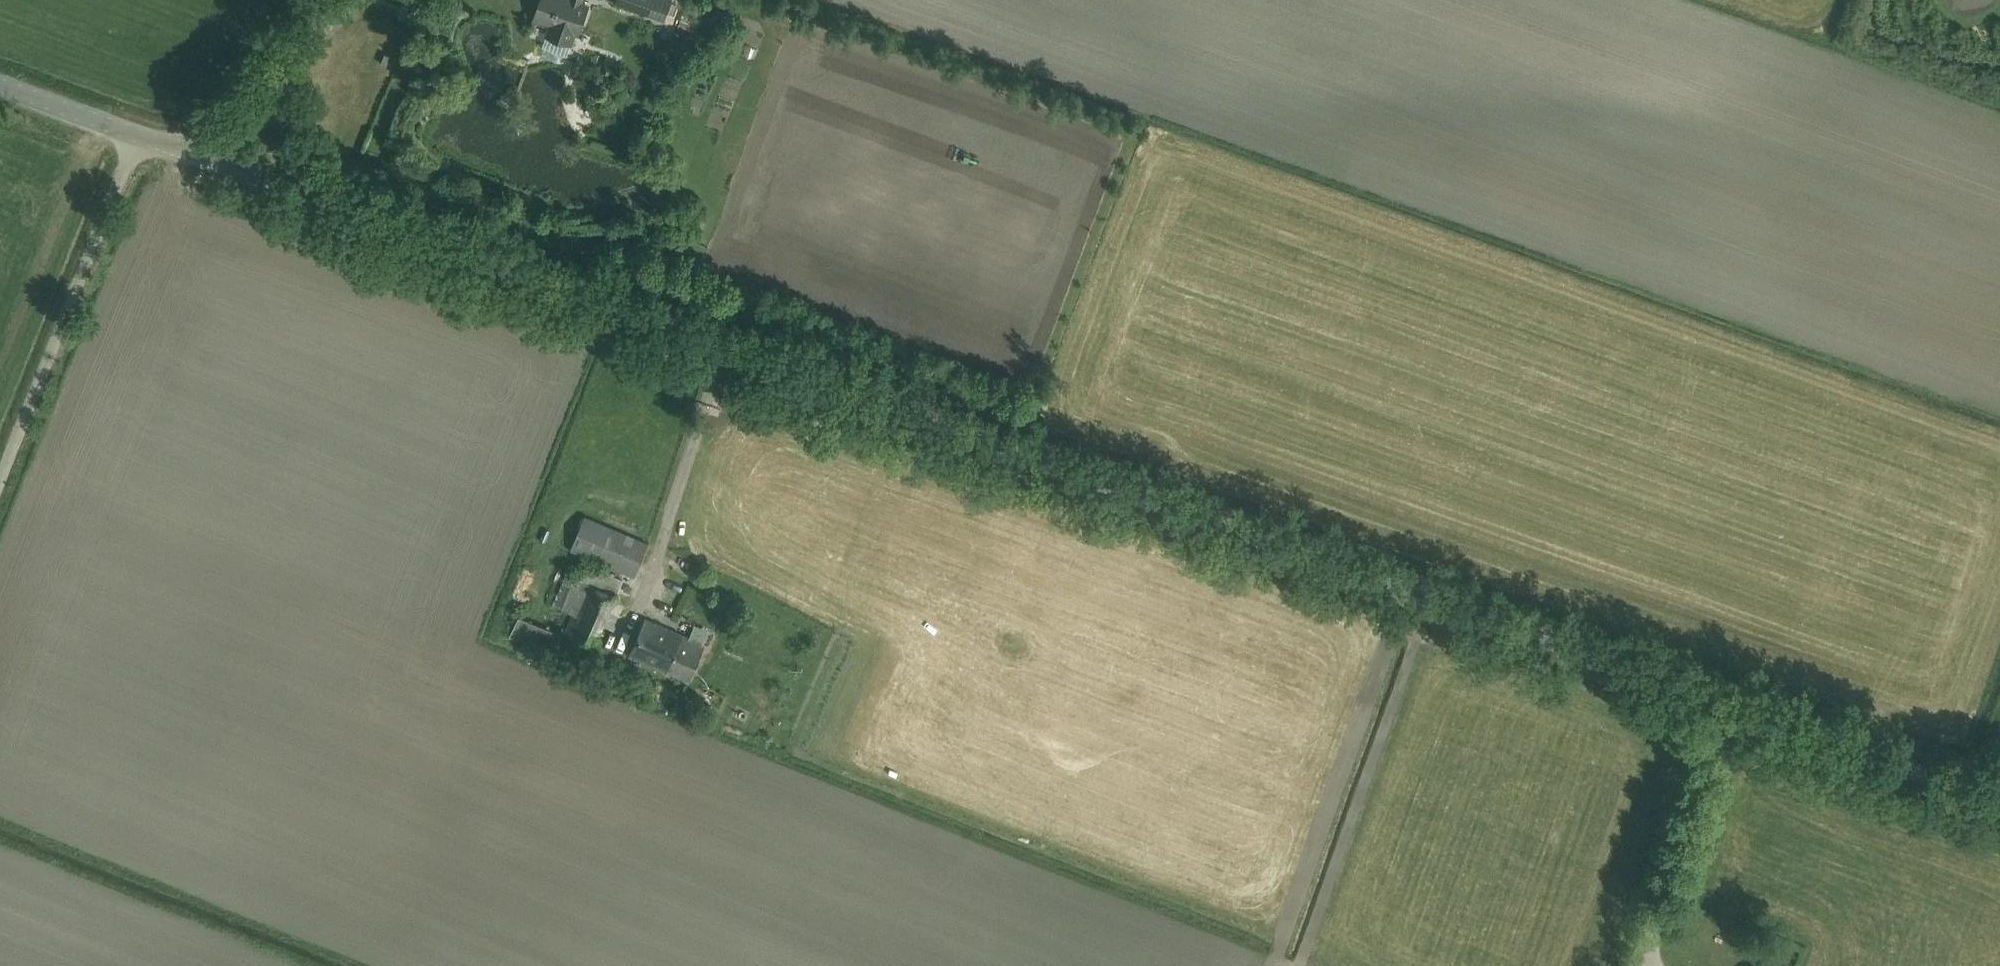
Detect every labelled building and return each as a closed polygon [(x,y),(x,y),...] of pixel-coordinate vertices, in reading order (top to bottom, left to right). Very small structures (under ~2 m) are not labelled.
[(533,22),(550,28),(548,35),(572,44),(576,33),(578,34),(588,5),(581,3),(582,0),(541,0),(533,22)] [(672,0),(617,0),(615,4),(664,23),(673,0),(672,0)] [(695,0),(688,0),(677,30),(684,33),(680,41),(691,45),(707,4),(695,0)] [(403,5),(399,17),(406,19),(409,8),(403,5)] [(578,103),(569,114),(575,118),(569,125),(582,135),(596,118),(578,103)] [(634,578),(649,544),(584,516),(570,551),(634,578)] [(623,580),(582,562),(561,609),(572,614),(558,647),(588,660),(623,580)] [(555,632),(519,617),(511,637),(546,653),(555,632)] [(690,638),(646,619),(630,655),(689,680),(710,632),(695,625),(690,638)]
